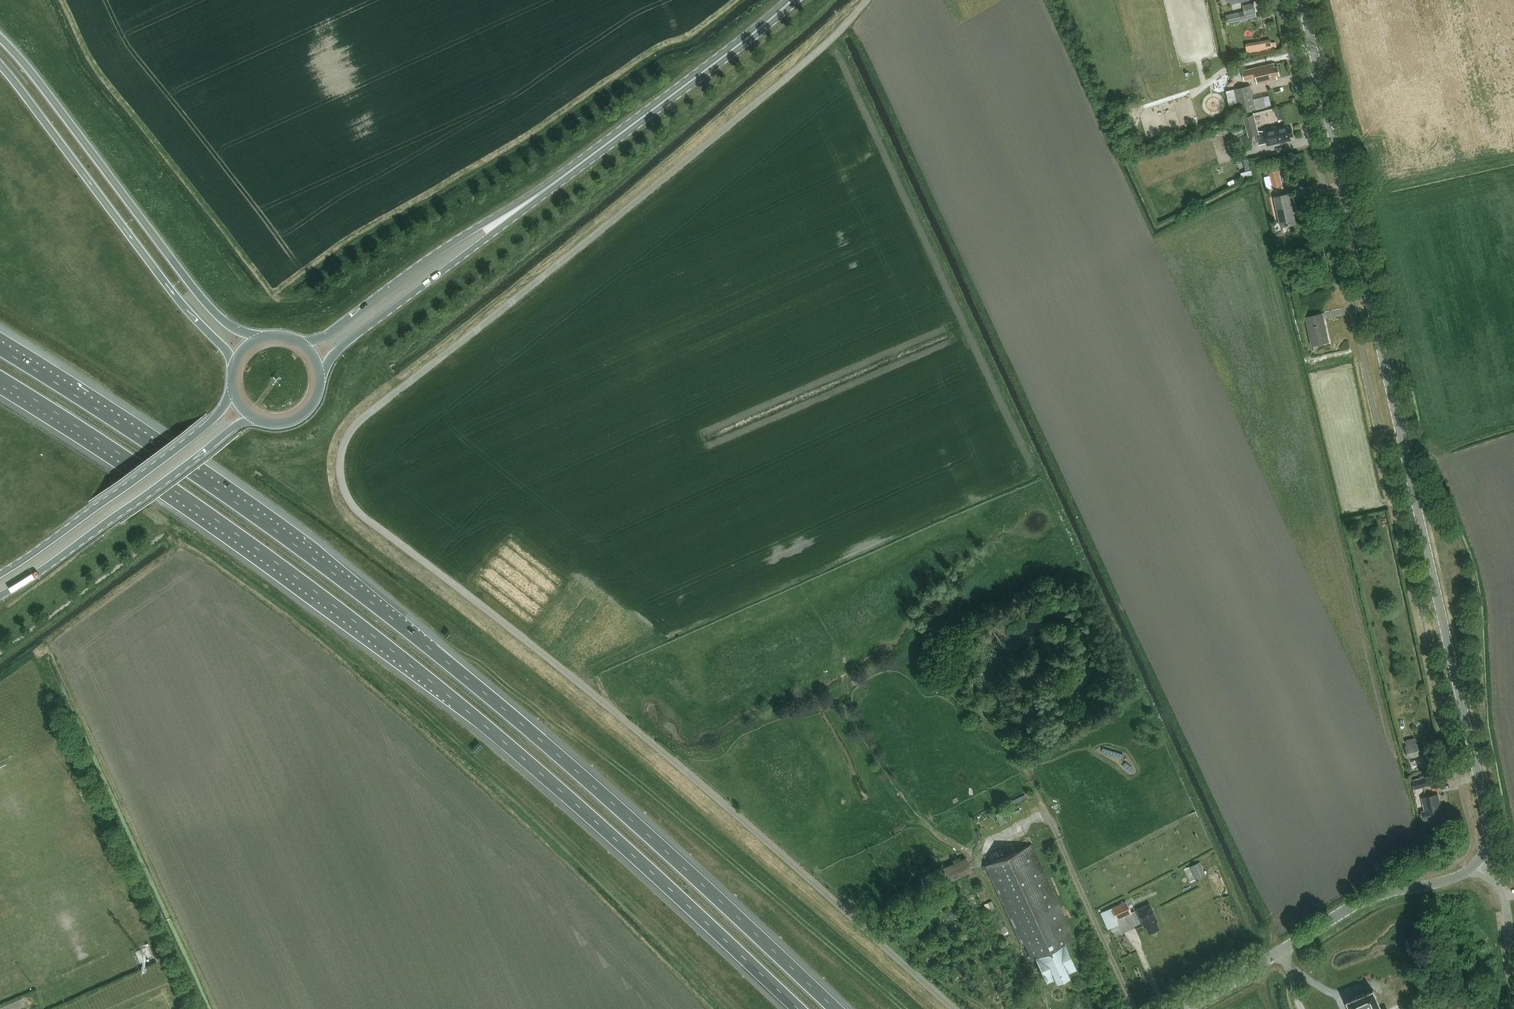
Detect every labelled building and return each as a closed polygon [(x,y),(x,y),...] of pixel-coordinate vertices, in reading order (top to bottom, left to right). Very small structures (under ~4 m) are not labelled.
[(1228,23),(1256,17),(1255,9),(1226,15),(1228,23)] [(1271,42),(1246,46),(1248,53),(1272,49),(1271,42)] [(1274,63),(1242,71),(1245,81),(1256,78),(1258,83),(1278,79),(1277,76),(1280,75),(1278,66),(1275,67),(1274,63)] [(1251,85),(1237,88),(1235,89),(1240,112),(1256,109),(1251,85)] [(1275,93),(1259,97),(1262,108),(1278,104),(1275,93)] [(1249,138),(1259,135),(1253,115),(1244,117),(1249,138)] [(1211,120),(1200,123),(1202,130),(1214,127),(1211,120)] [(1290,137),(1293,136),(1291,127),(1288,128),(1288,124),(1263,129),(1268,146),(1291,140),(1290,137)] [(1231,129),(1233,136),(1243,133),(1240,126),(1231,129)] [(1244,134),(1236,136),(1240,148),(1247,146),(1244,134)] [(1279,169),(1268,172),(1269,177),(1272,188),(1282,186),(1279,169)] [(1281,227),(1295,224),(1288,194),(1274,197),(1281,227)] [(1313,345),(1328,342),(1322,313),(1306,317),(1313,345)] [(1417,743),(1405,747),(1408,759),(1420,756),(1417,743)] [(1414,789),(1429,785),(1428,777),(1413,780),(1414,789)] [(1012,800),(1013,803),(1026,798),(1025,794),(1012,800)] [(1430,821),(1443,818),(1437,794),(1421,798),(1424,811),(1422,811),(1424,819),(1429,818),(1430,821)] [(1006,809),(993,815),(998,825),(1010,820),(1006,809)] [(1068,932),(1070,928),(1032,844),(985,865),(1022,945),(1025,944),(1032,959),(1036,957),(1046,980),(1055,976),(1057,980),(1068,974),(1066,971),(1075,967),(1064,944),(1072,941),(1068,932)] [(1200,862),(1189,867),(1191,869),(1196,880),(1206,875),(1200,862)] [(1126,901),(1111,907),(1117,919),(1131,913),(1126,901)] [(1149,933),(1159,928),(1156,922),(1157,921),(1150,904),(1136,910),(1144,927),(1146,926),(1149,933)] [(964,933),(953,938),(956,944),(966,939),(964,933)] [(1373,990),(1348,1001),(1351,1008),(1382,1008),(1373,990)]
